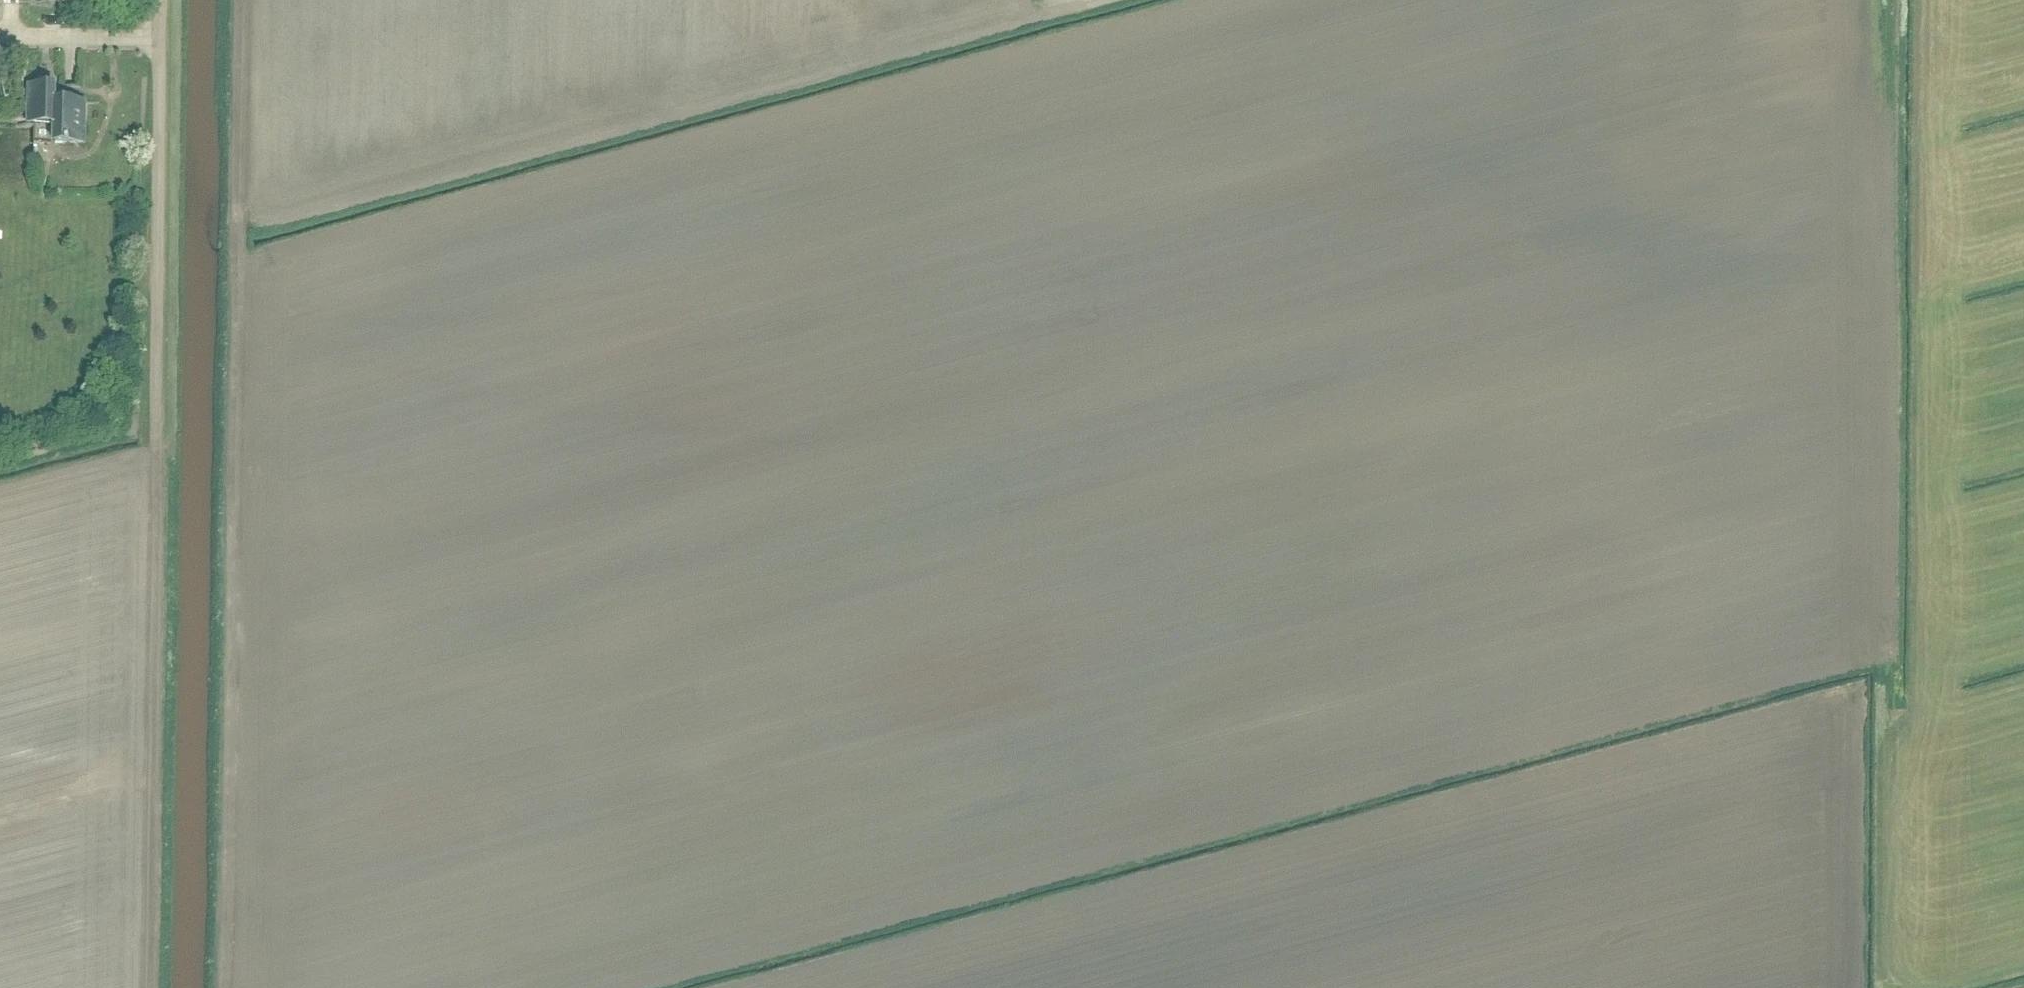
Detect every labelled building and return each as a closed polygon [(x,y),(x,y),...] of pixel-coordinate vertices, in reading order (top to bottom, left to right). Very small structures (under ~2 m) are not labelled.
[(56,145),(85,145),(85,122),(81,122),(81,104),(55,103),(55,88),(35,88),(35,122),(56,122),(56,145)]
